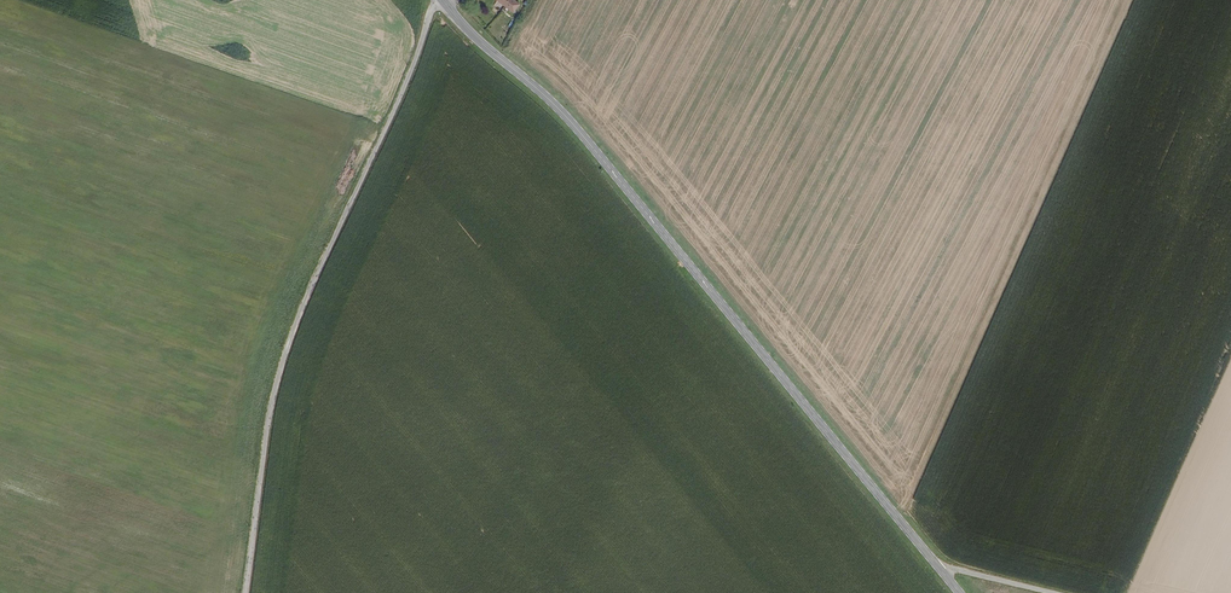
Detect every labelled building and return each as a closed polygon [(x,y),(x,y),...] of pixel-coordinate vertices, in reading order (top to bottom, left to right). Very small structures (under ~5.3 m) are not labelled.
[(517,3),(511,0),(491,0),(513,12),(517,3)]
